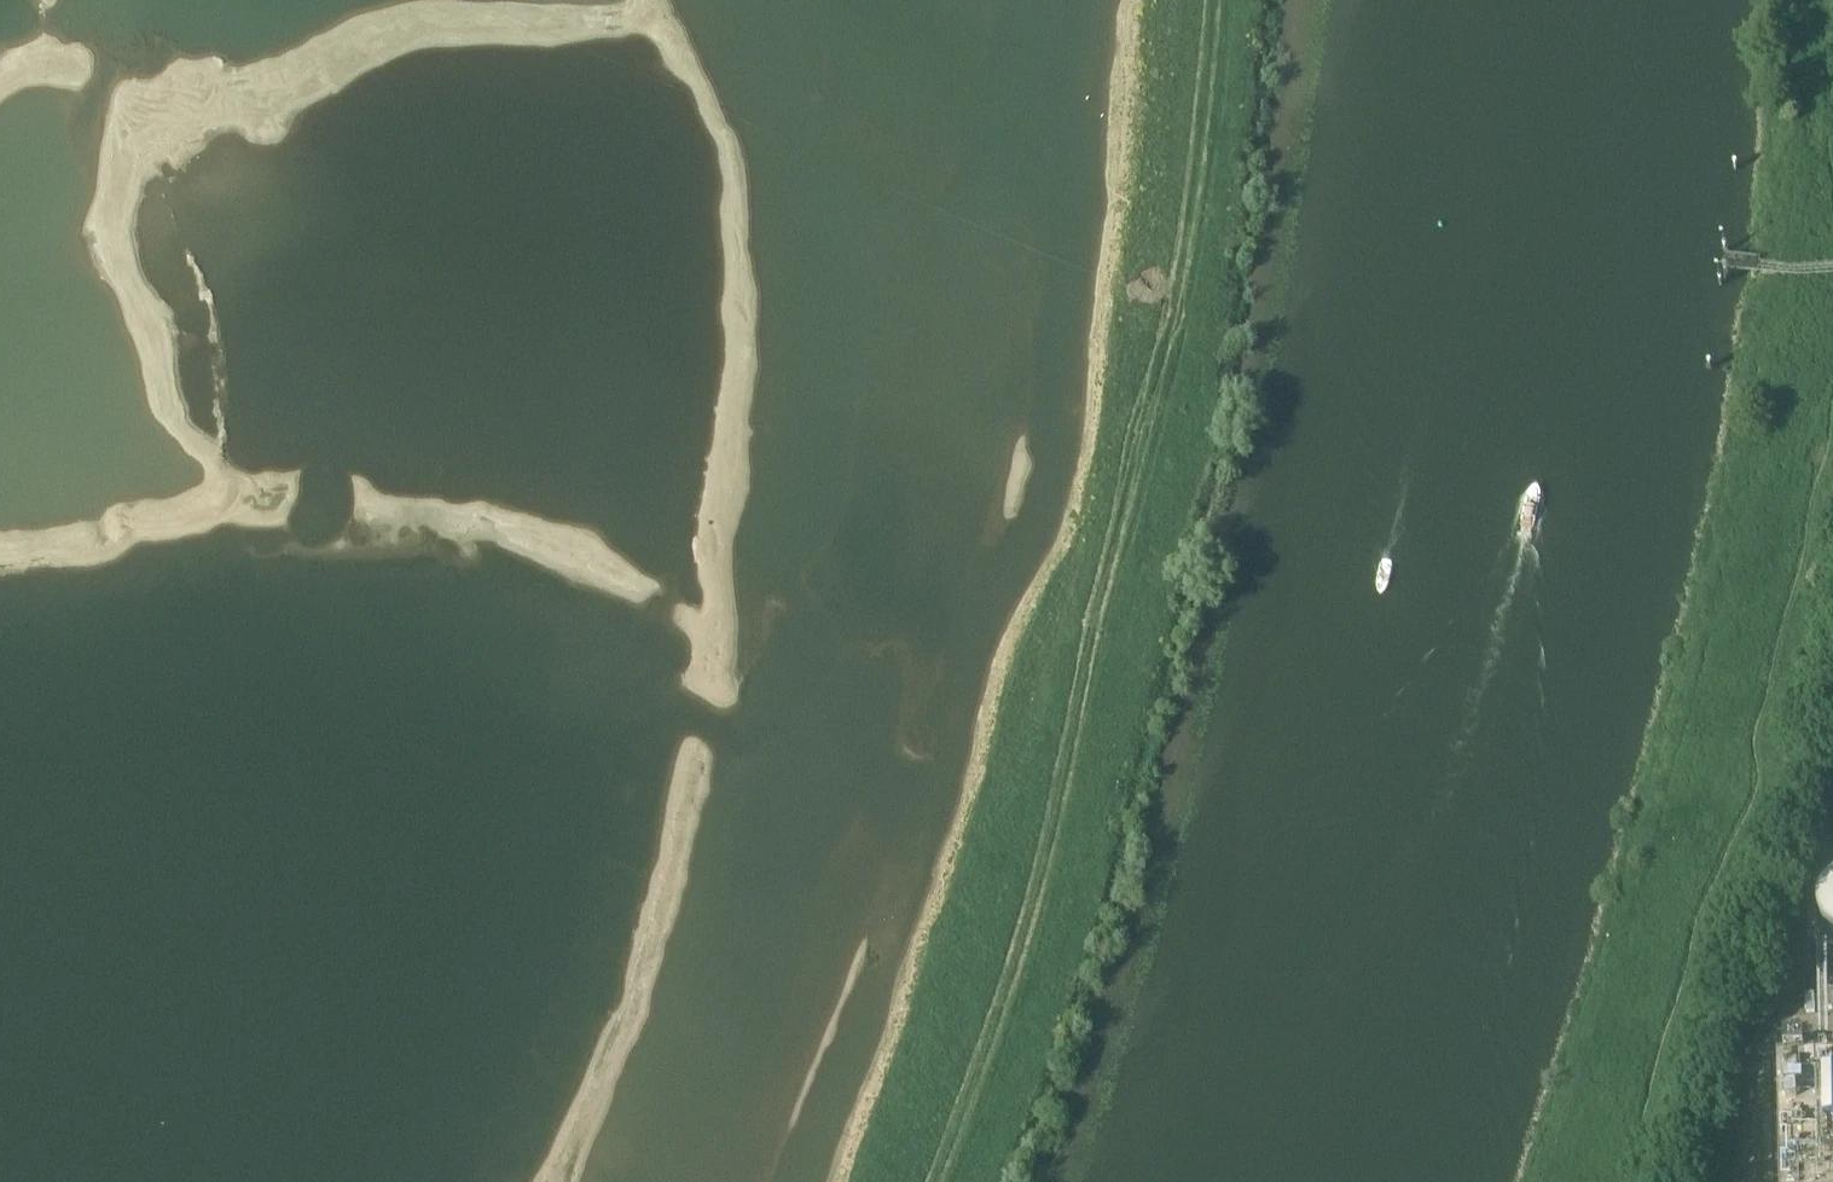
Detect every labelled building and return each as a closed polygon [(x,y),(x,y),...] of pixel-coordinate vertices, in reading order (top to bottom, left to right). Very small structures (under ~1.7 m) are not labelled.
[(1783,1066),(1786,1181),(1832,1181),(1832,1065),(1783,1066)]
